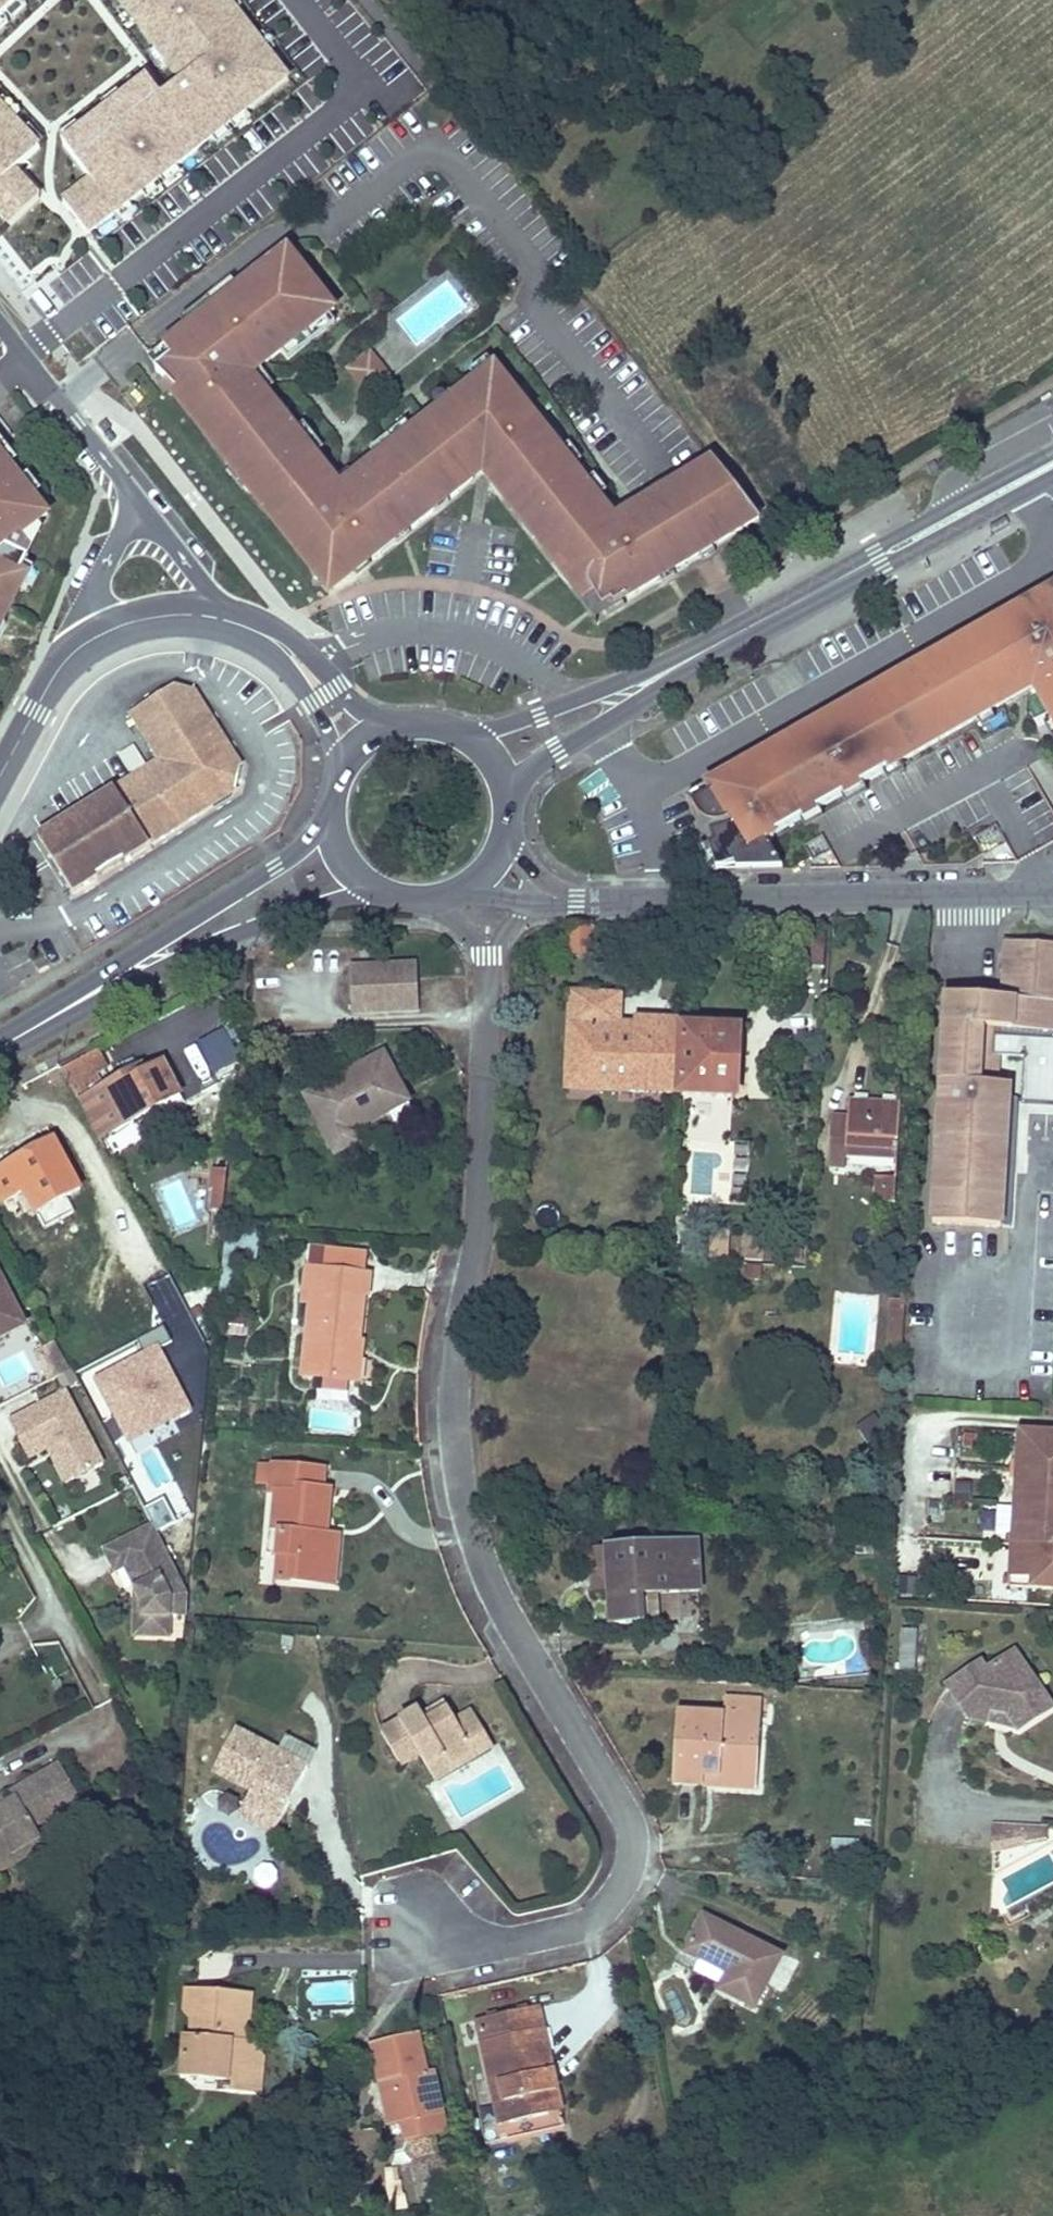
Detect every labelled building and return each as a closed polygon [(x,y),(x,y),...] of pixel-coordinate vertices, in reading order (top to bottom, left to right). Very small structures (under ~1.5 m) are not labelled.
[(27,0),(0,0),(0,25),(27,0)] [(219,0),(115,0),(178,89),(56,183),(91,237),(283,85),(219,0)] [(35,152),(0,115),(0,186),(35,152)] [(157,371),(169,383),(167,385),(200,426),(232,470),(239,465),(255,484),(283,520),(278,524),(308,561),(313,557),(331,580),(350,565),(353,570),(371,555),(375,561),(398,543),(393,537),(410,524),(414,529),(435,513),(437,512),(433,506),(449,493),(453,499),(476,481),(472,476),(466,468),(474,461),(480,469),(523,523),(528,519),(541,536),(536,540),(554,562),(559,558),(573,576),(584,567),(591,576),(590,581),(589,583),(590,587),(591,590),(602,610),(613,603),(615,606),(676,570),(674,567),(684,561),(686,565),(700,556),(698,553),(714,543),(716,547),(760,520),(757,517),(722,471),(694,488),(687,476),(671,486),(673,489),(658,498),(656,495),(637,506),(639,509),(624,518),(622,515),(609,523),(596,507),(602,502),(553,439),(547,444),(536,430),(542,425),(495,366),(454,398),(458,403),(445,415),(441,409),(427,420),(396,444),(398,446),(351,484),(338,494),(330,483),(311,460),(317,456),(311,449),(260,385),(252,374),(257,370),(307,331),(304,327),(311,321),(315,327),(335,310),(288,250),(165,348),(173,358),(157,371)] [(363,386),(383,370),(369,352),(365,353),(361,355),(357,357),(353,361),(351,365),(349,368),(363,386)] [(369,393),(389,377),(383,370),(363,386),(369,393)] [(0,454),(0,631),(25,582),(18,579),(29,558),(20,554),(24,551),(26,548),(27,545),(26,542),(25,539),(23,536),(48,516),(30,492),(0,454)] [(480,469),(474,461),(466,468),(472,476),(480,469)] [(722,471),(714,461),(687,476),(694,488),(722,471)] [(278,524),(283,520),(255,484),(247,490),(278,524)] [(1039,607),(1052,599),(1052,595),(1051,591),(1035,600),(1039,607)] [(773,836),(866,783),(896,766),(897,769),(1008,707),(1032,693),(1030,690),(1034,688),(1052,721),(1052,599),(1039,607),(1035,600),(997,621),(1002,628),(980,641),(976,633),(928,661),(932,668),(916,677),(912,670),(902,675),(890,682),(895,689),(879,698),(875,691),(826,718),(830,726),(809,737),(805,730),(767,752),(771,759),(750,771),(746,764),(708,785),(712,792),(697,801),(692,804),(699,815),(703,820),(708,823),(713,825),(718,825),(723,824),(724,828),(711,833),(715,843),(709,846),(717,871),(735,865),(737,870),(783,869),(768,842),(774,839),(773,836)] [(976,633),(980,641),(1002,628),(997,621),(976,633)] [(928,661),(912,670),(916,677),(932,668),(928,661)] [(895,689),(890,682),(875,691),(879,698),(895,689)] [(195,693),(172,687),(131,713),(161,761),(39,837),(73,892),(237,790),(242,767),(195,693)] [(805,730),(809,737),(830,726),(826,718),(805,730)] [(119,755),(130,774),(144,766),(134,747),(119,755)] [(746,764),(750,771),(771,759),(767,752),(746,764)] [(697,801),(712,792),(708,785),(693,794),(697,801)] [(985,859),(1006,859),(1007,835),(985,834),(985,859)] [(594,940),(594,925),(568,926),(568,940),(594,940)] [(825,968),(827,934),(808,933),(806,968),(825,968)] [(1012,1057),(1014,1030),(1026,1030),(1051,1032),(1052,1032),(1052,945),(1006,942),(1003,998),(946,995),(933,1223),(1002,1227),(1010,1085),(992,1084),(993,1056),(1012,1057)] [(352,963),(355,1011),(418,1007),(416,960),(352,963)] [(680,1094),(682,1027),(620,1024),(599,1024),(600,994),(571,992),(567,1089),(680,1094)] [(620,1024),(622,995),(600,994),(599,1024),(620,1024)] [(737,1097),(739,1029),(682,1027),(680,1094),(737,1097)] [(238,1077),(240,1029),(215,1028),(213,1076),(238,1077)] [(1026,1030),(1014,1030),(1012,1057),(1010,1085),(1002,1227),(1014,1229),(1022,1098),(1026,1030)] [(1051,1032),(1026,1030),(1025,1040),(1050,1041),(1051,1032)] [(96,1072),(106,1067),(98,1050),(63,1069),(71,1086),(72,1085),(77,1095),(88,1089),(87,1087),(100,1080),(96,1072)] [(409,1102),(384,1055),(305,1097),(336,1155),(359,1143),(353,1132),(389,1113),(408,1103),(409,1102)] [(168,1102),(180,1096),(181,1095),(163,1063),(144,1074),(140,1067),(79,1100),(99,1138),(110,1133),(152,1111),(155,1117),(171,1109),(168,1102)] [(171,1109),(183,1101),(180,1096),(168,1102),(171,1109)] [(898,1159),(900,1117),(901,1106),(901,1104),(849,1101),(848,1117),(848,1124),(832,1123),(829,1168),(846,1169),(847,1156),(898,1159)] [(408,1103),(389,1113),(396,1124),(414,1114),(408,1103)] [(114,1139),(155,1117),(152,1111),(110,1133),(114,1139)] [(81,1189),(54,1139),(10,1164),(36,1213),(56,1203),(81,1189)] [(223,1211),(227,1170),(214,1168),(212,1189),(215,1189),(213,1210),(223,1211)] [(896,1190),(897,1178),(877,1177),(877,1189),(896,1190)] [(895,1202),(896,1190),(877,1189),(876,1202),(895,1202)] [(43,1225),(62,1214),(56,1203),(36,1213),(43,1225)] [(546,1204),(536,1221),(552,1231),(562,1214),(546,1204)] [(229,1310),(235,1261),(257,1264),(260,1231),(227,1227),(218,1309),(229,1310)] [(728,1257),(729,1232),(712,1231),(711,1256),(728,1257)] [(763,1259),(765,1234),(748,1233),(745,1258),(763,1259)] [(694,1255),(695,1243),(682,1242),(682,1254),(694,1255)] [(799,1262),(801,1245),(789,1244),(788,1261),(799,1262)] [(784,1261),(784,1248),(772,1248),(771,1261),(784,1261)] [(366,1274),(368,1255),(309,1249),(307,1268),(366,1274)] [(761,1281),(762,1266),(748,1266),(747,1279),(761,1281)] [(359,1338),(366,1274),(307,1268),(305,1287),(313,1288),(311,1305),(305,1363),(325,1365),(324,1378),(349,1381),(354,1343),(359,1343),(359,1338)] [(0,1279),(0,1338),(24,1325),(0,1279)] [(311,1305),(313,1288),(305,1287),(304,1303),(311,1305)] [(205,1297),(201,1288),(193,1292),(196,1302),(205,1297)] [(905,1314),(906,1300),(891,1300),(891,1313),(905,1314)] [(903,1345),(905,1314),(891,1313),(889,1344),(903,1345)] [(243,1336),(245,1318),(225,1316),(223,1334),(243,1336)] [(360,1382),(365,1339),(359,1338),(359,1343),(354,1343),(349,1381),(360,1382)] [(34,1352),(48,1380),(67,1370),(52,1343),(34,1352)] [(120,1438),(185,1413),(162,1352),(96,1377),(120,1438)] [(324,1378),(325,1365),(305,1363),(304,1376),(324,1378)] [(348,1393),(349,1381),(324,1378),(323,1390),(348,1393)] [(104,1461),(66,1388),(8,1418),(29,1459),(47,1450),(64,1481),(104,1461)] [(887,1433),(877,1418),(859,1430),(868,1444),(887,1433)] [(1020,1431),(1010,1587),(1052,1590),(1052,1433),(1020,1431)] [(272,1483),(273,1465),(260,1464),(259,1481),(272,1483)] [(326,1526),(328,1503),(317,1503),(318,1490),(322,1491),(324,1469),(273,1465),(272,1483),(271,1486),(277,1487),(274,1525),(270,1524),(267,1555),(279,1556),(292,1557),(290,1581),(324,1584),(328,1535),(320,1535),(321,1526),(326,1526)] [(328,1503),(329,1491),(322,1491),(318,1490),(317,1503),(328,1503)] [(940,1522),(942,1509),(933,1508),(931,1521),(940,1522)] [(153,1521),(102,1547),(114,1572),(124,1567),(131,1580),(173,1559),(153,1521)] [(335,1585),(339,1536),(328,1535),(324,1584),(335,1585)] [(700,1592),(697,1543),(607,1548),(607,1551),(608,1573),(609,1590),(611,1625),(641,1622),(640,1596),(659,1594),(700,1592)] [(608,1573),(607,1551),(592,1552),(595,1591),(609,1590),(608,1573)] [(292,1557),(279,1556),(278,1580),(290,1581),(292,1557)] [(160,1571),(131,1585),(141,1604),(138,1636),(173,1636),(172,1615),(188,1615),(188,1593),(171,1593),(160,1571)] [(901,1588),(901,1580),(892,1580),(892,1587),(901,1588)] [(661,1622),(659,1594),(640,1596),(641,1622),(661,1622)] [(915,1671),(917,1630),(903,1629),(901,1670),(915,1671)] [(1030,1701),(1034,1681),(1015,1653),(986,1672),(981,1664),(948,1686),(970,1719),(987,1723),(990,1710),(1008,1714),(1019,1730),(1040,1716),(1030,1701)] [(1052,1708),(1034,1681),(1030,1701),(1040,1716),(1052,1708)] [(761,1732),(762,1700),(726,1698),(725,1715),(744,1716),(743,1731),(761,1732)] [(426,1721),(449,1708),(446,1703),(423,1716),(426,1721)] [(472,1753),(467,1744),(486,1733),(473,1711),(456,1720),(449,1708),(426,1721),(423,1716),(419,1709),(381,1731),(401,1766),(419,1755),(425,1764),(443,1754),(450,1766),(472,1753)] [(1019,1730),(1008,1714),(990,1710),(987,1723),(1019,1730)] [(758,1779),(761,1732),(743,1731),(744,1716),(725,1715),(678,1712),(673,1785),(704,1786),(704,1776),(757,1779),(758,1779)] [(308,1767),(277,1751),(235,1729),(213,1771),(251,1791),(252,1791),(248,1799),(282,1817),(308,1767)] [(494,1747),(486,1733),(467,1744),(472,1753),(450,1766),(443,1754),(425,1764),(436,1782),(494,1747)] [(316,1752),(286,1736),(277,1751),(308,1767),(316,1752)] [(81,1800),(60,1763),(12,1791),(17,1799),(0,1809),(0,1847),(6,1843),(12,1854),(41,1837),(35,1827),(81,1800)] [(756,1788),(757,1779),(704,1776),(704,1786),(756,1788)] [(17,1799),(12,1791),(0,1799),(0,1809),(17,1799)] [(282,1817),(248,1799),(238,1817),(272,1835),(282,1817)] [(1026,1843),(1027,1826),(995,1824),(993,1850),(1026,1843)] [(1047,1839),(1043,1827),(1027,1826),(1026,1843),(1047,1839)] [(46,1847),(41,1837),(12,1854),(6,1843),(0,1847),(0,1873),(46,1847)] [(859,1853),(860,1841),(832,1839),(832,1852),(859,1853)] [(859,1865),(859,1853),(832,1852),(831,1864),(859,1865)] [(275,1881),(276,1874),(271,1868),(264,1867),(257,1872),(257,1880),(262,1885),(269,1886),(275,1881)] [(1028,1910),(1023,1901),(1006,1909),(1012,1919),(1028,1910)] [(782,1957),(704,1917),(686,1952),(702,1960),(728,1974),(722,1987),(720,1991),(755,2008),(782,1957)] [(209,1930),(209,1922),(193,1922),(193,1930),(209,1930)] [(728,1974),(702,1960),(695,1973),(722,1987),(728,1974)] [(191,2013),(193,1990),(192,1989),(187,1989),(185,2013),(191,2013)] [(245,2042),(248,1993),(193,1990),(191,2013),(189,2037),(184,2037),(181,2070),(204,2072),(203,2082),(218,2083),(227,2083),(226,2093),(254,2095),(257,2059),(244,2058),(245,2042)] [(254,2042),(258,1994),(248,1993),(245,2042),(254,2042)] [(542,2072),(534,2032),(544,2030),(539,2006),(477,2020),(490,2079),(491,2085),(501,2083),(510,2124),(549,2115),(545,2094),(558,2092),(553,2070),(542,2072)] [(553,2070),(544,2030),(534,2032),(542,2072),(553,2070)] [(443,2116),(433,2071),(426,2072),(418,2033),(372,2043),(381,2083),(394,2081),(396,2092),(394,2092),(401,2124),(403,2124),(407,2143),(432,2138),(437,2137),(432,2118),(443,2116)] [(263,2059),(254,2042),(245,2042),(244,2058),(257,2059),(263,2059)] [(260,2096),(263,2059),(257,2059),(254,2095),(260,2096)] [(203,2082),(204,2072),(181,2070),(181,2080),(203,2082)] [(401,2124),(394,2092),(396,2092),(394,2081),(381,2083),(391,2127),(401,2124)] [(227,2083),(218,2083),(218,2092),(226,2093),(227,2083)] [(510,2124),(501,2083),(491,2085),(500,2126),(510,2124)] [(562,2112),(558,2092),(545,2094),(549,2115),(562,2112)] [(447,2134),(443,2116),(432,2118),(437,2137),(447,2134)] [(551,2130),(549,2120),(532,2124),(534,2133),(551,2130)] [(407,2143),(403,2124),(401,2124),(391,2127),(385,2128),(389,2147),(407,2143)] [(432,2138),(407,2143),(389,2147),(393,2163),(393,2166),(411,2162),(436,2157),(432,2138)] [(448,2192),(444,2173),(440,2156),(436,2157),(411,2162),(415,2180),(420,2199),(448,2192)] [(411,2162),(393,2166),(397,2180),(402,2182),(415,2180),(411,2162)]
